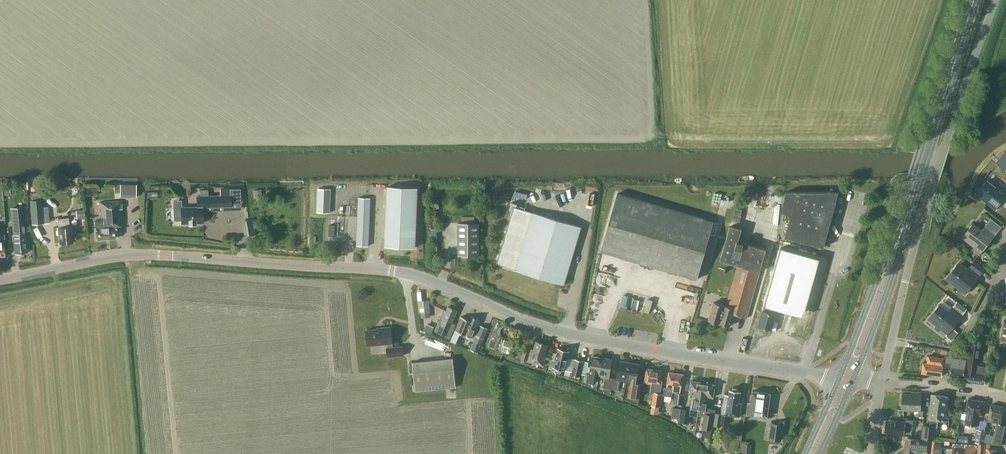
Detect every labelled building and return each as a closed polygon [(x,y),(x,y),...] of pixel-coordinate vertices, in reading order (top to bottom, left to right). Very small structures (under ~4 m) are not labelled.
[(996,161),(1005,169),(1005,151),(1005,150),(996,161)] [(987,180),(976,194),(995,209),(1005,194),(1005,187),(1000,182),(996,187),(987,180)] [(136,184),(130,184),(120,184),(120,193),(130,193),(130,197),(136,197),(136,184)] [(418,187),(387,186),(385,239),(383,239),(383,248),(395,248),(396,247),(416,247),(418,187)] [(196,206),(181,207),(174,207),(174,220),(182,220),(182,221),(182,223),(189,223),(189,224),(196,223),(203,223),(202,207),(205,207),(224,206),(231,206),(231,202),(231,200),(234,200),(240,200),(240,189),(230,189),(220,189),(220,195),(208,196),(207,189),(199,190),(200,196),(197,196),(197,206),(196,206)] [(32,224),(43,223),(41,199),(40,192),(29,193),(32,224)] [(781,211),(791,214),(785,237),(824,247),(839,192),(797,192),(786,192),(781,211)] [(714,221),(617,193),(601,251),(697,279),(714,221)] [(123,225),(121,200),(99,202),(101,220),(94,221),(96,240),(116,238),(115,226),(123,225)] [(29,231),(26,206),(10,208),(14,253),(27,251),(25,231),(29,231)] [(735,206),(730,225),(737,227),(738,227),(741,217),(740,216),(741,213),(742,213),(743,208),(735,206)] [(581,227),(514,207),(497,264),(516,270),(516,271),(564,285),(581,227)] [(85,218),(84,209),(76,210),(77,218),(85,218)] [(474,217),(461,216),(461,222),(459,222),(459,254),(480,255),(480,222),(474,222),(474,217)] [(69,225),(68,217),(58,218),(59,226),(57,227),(59,243),(65,242),(65,245),(71,244),(71,242),(73,241),(72,233),(74,232),(73,225),(69,225)] [(246,236),(255,235),(252,219),(243,221),(246,236)] [(1000,227),(991,219),(983,229),(973,222),(962,237),(974,246),(972,249),(979,254),(1000,227)] [(737,227),(730,225),(720,260),(738,265),(726,306),(713,302),(708,321),(719,324),(720,323),(730,326),(733,314),(747,318),(766,249),(738,241),(741,229),(737,228),(737,227)] [(984,268),(974,260),(966,271),(957,264),(945,279),(964,294),(984,268)] [(803,274),(783,269),(773,308),(765,306),(764,311),(762,310),(758,326),(772,330),(777,310),(793,314),(803,274)] [(430,312),(429,299),(420,300),(421,313),(430,312)] [(967,308),(957,301),(953,306),(963,314),(967,308)] [(949,311),(939,304),(928,319),(947,334),(962,314),(952,306),(949,311)] [(458,311),(449,307),(447,310),(445,309),(436,331),(451,337),(453,334),(457,325),(453,323),(458,311)] [(461,317),(452,342),(456,344),(461,333),(462,333),(473,338),(480,320),(471,316),(470,320),(461,317)] [(488,328),(480,325),(473,342),(481,345),(488,328)] [(393,347),(391,326),(383,327),(383,328),(366,330),(368,345),(388,343),(388,347),(387,347),(388,357),(404,355),(403,346),(393,347)] [(513,342),(502,339),(499,349),(510,352),(513,342)] [(549,346),(537,342),(534,350),(525,347),(523,354),(518,352),(517,357),(521,359),(521,360),(544,367),(547,357),(545,356),(549,346)] [(980,343),(970,342),(964,381),(984,384),(986,367),(977,365),(980,343)] [(551,359),(549,368),(559,371),(559,369),(560,369),(566,370),(572,371),(572,372),(572,374),(581,376),(582,369),(584,360),(569,357),(571,352),(568,351),(559,349),(556,360),(551,359)] [(953,352),(947,351),(945,364),(951,365),(949,375),(963,377),(966,360),(952,357),(953,352)] [(944,358),(928,355),(927,363),(923,362),(921,373),(941,376),(944,358)] [(597,378),(599,378),(603,358),(593,357),(590,375),(586,375),(585,382),(596,384),(597,378)] [(456,387),(453,358),(413,362),(416,391),(456,387)] [(603,358),(599,378),(605,379),(603,387),(612,389),(614,378),(609,377),(612,360),(603,358)] [(620,381),(627,382),(630,363),(621,362),(618,379),(614,378),(612,389),(619,390),(620,381)] [(638,398),(639,393),(641,383),(637,383),(640,365),(630,363),(627,382),(631,383),(629,396),(638,398)] [(662,372),(646,369),(644,383),(652,384),(650,392),(653,392),(651,405),(660,406),(662,393),(660,393),(662,380),(660,380),(662,372)] [(683,374),(669,372),(667,387),(664,387),(662,395),(672,397),(673,389),(681,390),(683,374)] [(699,413),(699,410),(703,383),(691,381),(689,394),(693,394),(690,412),(699,413)] [(699,410),(699,413),(698,415),(704,416),(702,428),(712,430),(715,410),(708,409),(709,397),(713,397),(715,384),(703,383),(699,410)] [(736,387),(734,387),(731,390),(730,389),(729,394),(724,393),(721,413),(716,413),(714,426),(721,427),(721,424),(728,424),(729,415),(739,416),(741,403),(738,402),(740,391),(739,391),(736,387)] [(771,393),(752,391),(751,402),(747,402),(746,415),(768,417),(771,393)] [(684,394),(675,392),(673,403),(682,405),(684,394)] [(911,410),(912,394),(902,393),(901,409),(899,409),(899,413),(903,413),(903,409),(911,410)] [(912,394),(911,410),(918,410),(918,414),(923,414),(923,410),(921,410),(922,394),(912,394)] [(948,396),(931,394),(929,417),(930,418),(929,425),(922,425),(921,438),(934,440),(935,427),(937,427),(938,419),(945,419),(948,396)] [(984,401),(968,398),(966,412),(964,423),(977,425),(979,415),(982,415),(984,401)] [(1005,408),(991,404),(989,414),(988,421),(997,423),(992,442),(1002,444),(1005,429),(1005,426),(1001,424),(1005,408)] [(673,407),(672,415),(680,416),(681,408),(673,407)] [(690,409),(682,408),(680,421),(687,422),(690,409)] [(916,420),(907,419),(906,427),(915,428),(916,420)] [(905,422),(886,420),(884,432),(904,434),(905,422)] [(784,424),(772,422),(769,438),(781,440),(784,424)] [(986,430),(977,429),(975,442),(983,443),(986,430)] [(906,438),(904,453),(921,453),(922,453),(929,453),(931,441),(906,438)] [(943,441),(932,440),(931,453),(941,453),(943,441)] [(952,443),(951,453),(984,453),(985,444),(977,443),(977,445),(952,443)] [(986,443),(985,448),(986,448),(986,453),(996,453),(997,449),(989,449),(990,443),(986,443)]
